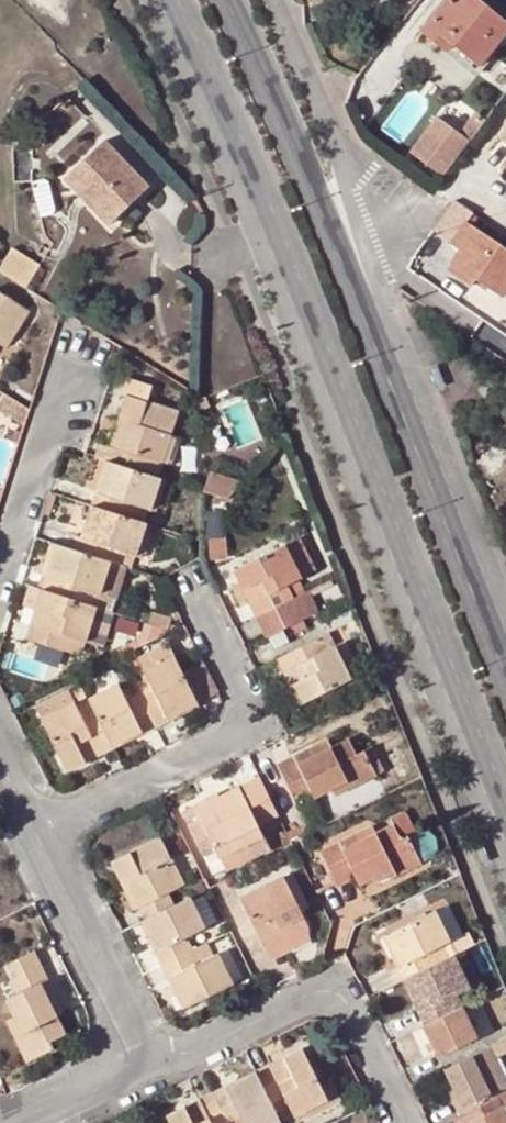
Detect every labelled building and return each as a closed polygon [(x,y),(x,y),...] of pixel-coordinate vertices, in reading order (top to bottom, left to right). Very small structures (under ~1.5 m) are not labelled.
[(476,0),(450,0),(422,34),(439,47),(446,40),(477,66),(505,31),(505,25),(476,0)] [(415,151),(449,173),(475,133),(441,111),(415,151)] [(496,138),(505,146),(505,126),(496,138)] [(85,194),(112,223),(148,188),(104,142),(63,180),(80,198),(85,194)] [(13,152),(15,184),(31,182),(31,152),(13,152)] [(48,182),(44,180),(31,182),(31,183),(40,219),(52,216),(55,212),(48,182)] [(108,227),(112,223),(85,194),(80,198),(108,227)] [(454,202),(432,228),(449,243),(465,221),(471,213),(454,202)] [(476,273),(473,278),(500,296),(505,288),(505,249),(465,221),(449,243),(459,251),(454,259),(476,273)] [(24,288),(38,264),(9,246),(0,261),(0,274),(24,288)] [(473,278),(476,273),(454,259),(448,268),(470,282),(473,278)] [(0,294),(0,347),(2,348),(25,310),(0,294)] [(121,424),(114,446),(104,442),(99,441),(94,458),(104,462),(155,477),(167,436),(170,436),(177,413),(149,405),(155,386),(131,379),(118,422),(121,424)] [(110,420),(104,442),(114,446),(121,424),(118,422),(110,420)] [(155,477),(104,462),(90,507),(144,524),(148,510),(150,511),(161,479),(155,477)] [(226,500),(225,476),(207,471),(201,492),(226,500)] [(242,481),(225,476),(226,500),(242,481)] [(80,537),(75,535),(70,550),(112,563),(116,549),(137,556),(147,525),(144,524),(90,507),(80,537)] [(228,555),(225,536),(208,538),(210,557),(228,555)] [(49,544),(39,576),(46,579),(57,546),(49,544)] [(291,544),(284,548),(300,581),(307,577),(291,544)] [(57,546),(46,579),(43,592),(96,609),(97,609),(102,595),(112,563),(70,550),(57,546)] [(296,583),(300,581),(284,548),(234,573),(243,592),(250,589),(257,602),(250,606),(257,620),(288,604),(282,590),(296,583)] [(117,600),(128,568),(112,563),(102,595),(117,600)] [(303,596),(296,583),(282,590),(288,604),(303,596)] [(35,610),(41,591),(28,587),(22,607),(35,610)] [(243,592),(250,606),(257,602),(250,589),(243,592)] [(79,641),(84,643),(96,609),(43,592),(41,591),(35,610),(42,613),(38,627),(30,625),(26,639),(75,654),(79,641)] [(174,622),(180,620),(166,592),(161,595),(174,622)] [(266,638),(318,612),(309,593),(303,596),(288,604),(257,620),(266,638)] [(97,609),(96,609),(84,643),(101,648),(111,614),(97,609)] [(38,627),(42,613),(35,610),(30,625),(38,627)] [(171,620),(150,613),(146,625),(168,631),(171,620)] [(143,624),(138,640),(141,646),(170,632),(168,631),(146,625),(143,624)] [(314,644),(320,656),(332,651),(326,638),(314,644)] [(141,646),(138,640),(116,651),(119,657),(121,656),(141,646)] [(84,643),(79,641),(75,654),(80,655),(84,643)] [(138,659),(143,671),(174,657),(168,644),(138,659)] [(278,662),(284,674),(292,670),(298,683),(290,686),(301,707),(348,684),(332,651),(320,656),(314,644),(278,662)] [(342,645),(332,651),(348,684),(358,679),(342,645)] [(196,703),(174,657),(143,671),(147,679),(153,691),(141,697),(155,726),(167,720),(166,718),(196,703)] [(298,683),(292,670),(284,674),(290,686),(298,683)] [(153,691),(147,679),(135,685),(141,697),(153,691)] [(155,726),(141,697),(128,704),(119,685),(89,700),(97,718),(110,745),(139,730),(142,732),(155,726)] [(35,707),(41,718),(74,702),(68,691),(35,707)] [(89,700),(76,706),(85,724),(97,718),(89,700)] [(95,748),(99,754),(112,748),(110,745),(97,718),(85,724),(76,706),(74,702),(41,718),(67,770),(85,761),(81,754),(95,748)] [(276,765),(292,796),(309,788),(314,799),(332,790),(347,783),(351,790),(375,778),(362,752),(355,756),(347,740),(331,748),(317,754),(313,747),(276,765)] [(313,747),(317,754),(331,748),(327,740),(313,747)] [(95,748),(81,754),(85,761),(99,754),(95,748)] [(276,817),(259,781),(238,791),(256,827),(276,817)] [(351,790),(347,783),(332,790),(335,797),(351,790)] [(314,799),(309,788),(292,796),(298,807),(314,799)] [(220,800),(219,801),(222,809),(215,812),(209,800),(193,808),(220,860),(228,856),(262,839),(256,827),(238,791),(220,800)] [(216,797),(209,800),(215,812),(222,809),(219,801),(216,797)] [(387,817),(392,826),(400,842),(407,839),(414,834),(402,810),(387,817)] [(358,884),(375,876),(389,870),(393,877),(420,863),(407,839),(400,842),(392,826),(375,835),(359,843),(355,835),(319,854),(335,884),(353,875),(358,884)] [(355,835),(359,843),(375,835),(370,827),(355,835)] [(124,885),(127,884),(145,920),(174,906),(168,893),(183,886),(171,861),(173,860),(162,837),(112,861),(124,885)] [(230,870),(269,852),(262,839),(228,856),(230,870)] [(220,860),(226,872),(230,870),(228,856),(220,860)] [(393,877),(389,870),(375,876),(379,884),(393,877)] [(230,879),(226,872),(205,881),(209,889),(230,879)] [(307,909),(291,874),(283,878),(300,913),(307,909)] [(283,878),(239,900),(263,949),(307,927),(300,913),(283,878)] [(159,950),(156,952),(163,966),(193,951),(186,937),(204,929),(189,898),(174,906),(145,920),(159,950)] [(451,944),(463,938),(449,908),(437,914),(451,944)] [(398,965),(405,981),(454,958),(472,949),(466,937),(463,938),(451,944),(437,914),(436,912),(384,937),(393,956),(400,953),(404,962),(398,965)] [(307,927),(263,949),(269,961),(310,941),(308,936),(307,927)] [(217,955),(212,958),(205,945),(193,951),(163,966),(169,978),(173,976),(187,1007),(232,985),(217,955)] [(11,963),(18,977),(41,965),(34,952),(11,963)] [(400,953),(393,956),(398,965),(404,962),(400,953)] [(448,1003),(470,993),(454,958),(405,981),(401,983),(410,1003),(419,999),(432,1025),(454,1014),(448,1003)] [(66,1036),(56,1016),(49,1003),(57,998),(41,965),(18,977),(9,980),(16,994),(5,1000),(13,1017),(21,1032),(14,1036),(26,1062),(52,1050),(49,1044),(66,1036)] [(57,998),(49,1003),(56,1016),(64,1013),(57,998)] [(419,999),(410,1003),(423,1029),(432,1025),(419,999)] [(437,1059),(478,1039),(464,1009),(454,1014),(432,1025),(423,1029),(437,1059)] [(14,1036),(21,1032),(13,1017),(6,1020),(14,1036)] [(495,1061),(505,1055),(505,1041),(490,1049),(495,1061)] [(288,1118),(325,1100),(317,1085),(299,1048),(282,1056),(286,1065),(272,1071),(280,1096),(288,1118)] [(505,1098),(505,1082),(495,1061),(490,1049),(443,1072),(453,1092),(466,1118),(500,1101),(505,1098)] [(272,1071),(286,1065),(282,1056),(269,1063),(272,1071)] [(266,1103),(280,1096),(272,1071),(271,1072),(267,1064),(251,1072),(266,1103)] [(236,1119),(238,1122),(276,1122),(266,1103),(251,1072),(220,1087),(224,1094),(212,1099),(224,1122),(228,1122),(236,1119)] [(289,1122),(291,1122),(338,1100),(328,1080),(317,1085),(325,1100),(288,1118),(289,1122)] [(224,1094),(220,1087),(208,1093),(212,1099),(224,1094)] [(466,1118),(453,1092),(447,1094),(460,1121),(466,1118)] [(179,1107),(164,1115),(168,1122),(224,1122),(212,1099),(208,1093),(194,1100),(198,1107),(182,1114),(179,1107)] [(182,1114),(198,1107),(194,1100),(179,1107),(182,1114)] [(500,1101),(466,1118),(460,1121),(456,1122),(505,1122),(505,1114),(500,1101)]
